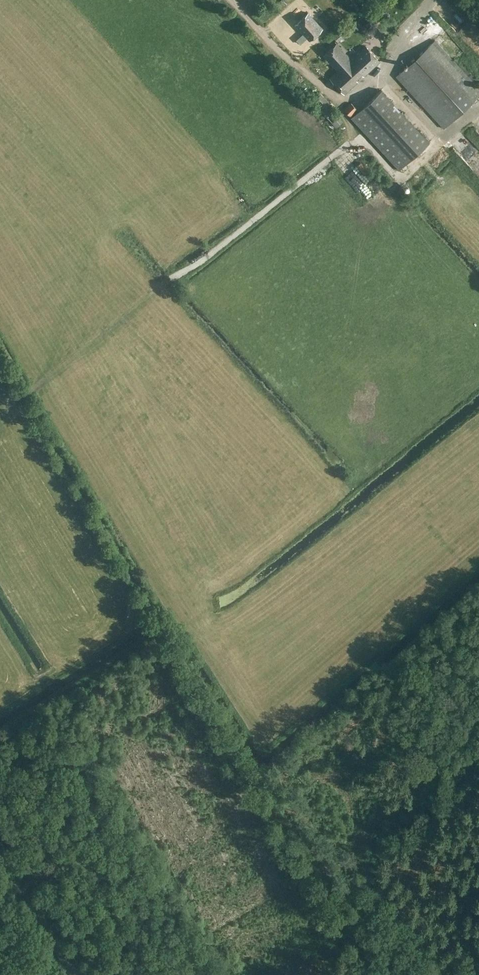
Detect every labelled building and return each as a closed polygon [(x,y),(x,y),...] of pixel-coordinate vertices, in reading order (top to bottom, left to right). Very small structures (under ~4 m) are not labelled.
[(309,41),(323,29),(308,12),(295,25),(303,34),(296,40),(300,44),(307,38),(309,41)] [(478,95),(478,88),(434,40),(396,76),(444,128),(478,95)] [(338,71),(330,78),(345,94),(358,81),(356,79),(362,74),(364,76),(380,62),(365,46),(351,59),(337,43),(323,56),(338,71)] [(399,169),(429,141),(381,90),(352,117),(399,169)] [(351,103),(344,109),(350,116),(358,109),(351,103)] [(378,184),(370,178),(360,192),(369,198),(378,184)]
